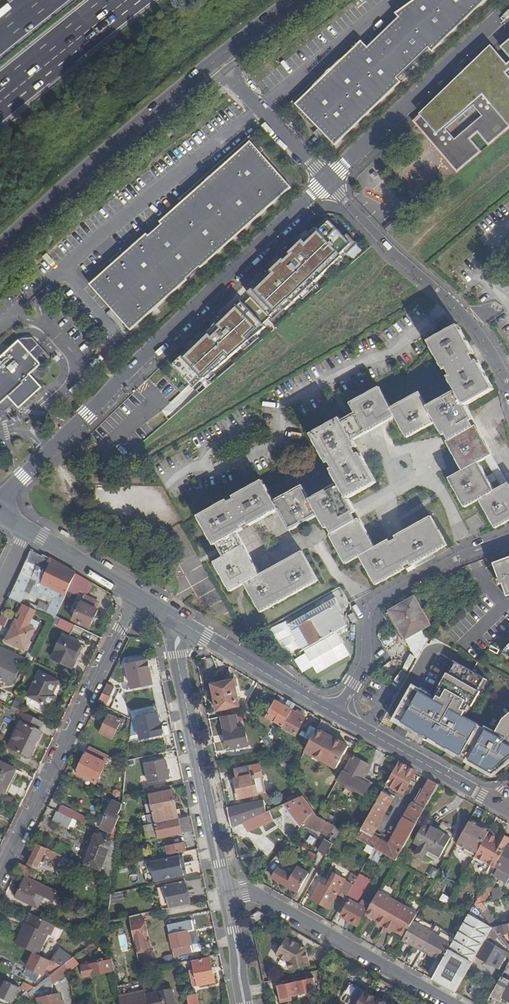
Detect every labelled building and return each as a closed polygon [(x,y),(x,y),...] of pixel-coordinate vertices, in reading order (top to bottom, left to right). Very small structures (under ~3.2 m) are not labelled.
[(396,13),(399,17),(368,47),(361,41),(296,104),(335,144),(401,82),(397,78),(429,47),(433,51),(486,0),(414,0),(396,13)] [(457,174),(508,130),(508,30),(411,120),(457,174)] [(324,136),(318,129),(314,132),(321,139),(324,136)] [(147,234),(90,284),(131,330),(188,280),(187,279),(200,268),(201,268),(291,188),(250,142),(160,222),(162,224),(148,236),(147,234)] [(174,365),(200,393),(354,246),(328,219),(174,365)] [(508,483),(494,491),(486,477),(478,462),(485,459),(492,455),(476,426),(474,427),(470,421),(473,420),(465,405),(494,389),(482,368),(477,360),(475,362),(472,356),(474,354),(470,347),(458,325),(429,341),(446,370),(448,369),(451,375),(449,376),(449,377),(457,391),(449,395),(428,407),(424,399),(420,393),(391,409),(391,407),(380,387),(351,404),(356,413),(342,421),(341,418),(312,434),(328,463),(331,462),(334,468),(331,469),(332,470),(335,475),(339,484),(332,488),(311,500),(307,492),(303,486),(274,501),(273,500),(262,480),(233,497),(235,499),(229,502),(227,500),(199,516),(215,545),(222,541),(226,549),(229,555),(215,562),(216,563),(231,590),(231,591),(245,583),(247,587),(249,590),(250,591),(261,612),(319,580),(302,552),(287,560),(260,575),(236,533),(243,529),(242,526),(248,523),(249,525),(278,509),(290,530),(319,514),(327,528),(329,527),(333,533),(330,535),(346,564),(360,556),(361,557),(364,563),(376,584),(405,568),(404,566),(410,563),(411,565),(447,545),(435,524),(431,516),(409,529),(395,536),(397,539),(391,542),(389,540),(375,548),(359,518),(356,520),(353,514),(355,512),(348,498),(376,482),(363,459),(360,453),(358,454),(354,449),(357,447),(353,440),(396,416),(407,437),(436,421),(444,435),(447,434),(450,440),(448,442),(464,471),(450,478),(466,507),(480,500),(493,524),(496,528),(508,521),(508,483)] [(1,410),(6,411),(15,403),(8,396),(23,383),(22,382),(39,365),(48,356),(36,342),(26,352),(15,341),(0,355),(0,412),(1,410)] [(449,377),(420,393),(424,399),(445,388),(449,395),(457,391),(449,377)] [(492,455),(485,459),(493,473),(486,477),(494,491),(508,483),(492,455)] [(332,470),(303,486),(307,492),(328,481),(332,488),(339,484),(335,475),(332,470)] [(42,557),(31,551),(10,598),(22,603),(26,593),(27,592),(30,595),(42,600),(44,596),(53,600),(46,615),(54,619),(55,616),(68,591),(76,574),(76,573),(66,567),(65,569),(49,562),(51,559),(43,555),(42,557)] [(494,563),(496,570),(500,579),(497,579),(499,585),(502,584),(506,597),(508,596),(508,558),(494,563)] [(66,567),(51,559),(49,562),(65,569),(66,567)] [(85,579),(76,574),(68,591),(75,594),(77,590),(79,586),(88,590),(91,582),(85,579)] [(88,590),(79,586),(77,590),(86,594),(88,590)] [(82,603),(81,602),(73,620),(89,629),(98,611),(95,609),(98,603),(85,596),(82,603)] [(344,612),(336,598),(291,623),(304,645),(300,647),(303,651),(348,625),(341,614),(344,612)] [(417,599),(393,612),(408,640),(427,629),(432,626),(417,599)] [(19,622),(16,620),(6,642),(25,651),(35,629),(29,626),(37,610),(24,605),(19,614),(22,616),(19,622)] [(354,613),(349,615),(353,624),(358,621),(354,613)] [(75,626),(60,619),(57,626),(71,633),(75,626)] [(431,636),(427,629),(408,640),(418,659),(431,636)] [(81,645),(63,636),(51,659),(72,668),(75,661),(74,660),(81,645)] [(85,647),(81,645),(74,660),(75,661),(78,662),(85,647)] [(3,647),(0,654),(0,679),(12,685),(25,658),(3,647)] [(394,721),(399,725),(410,730),(494,777),(508,764),(508,712),(502,718),(494,732),(465,716),(486,678),(473,671),(437,651),(417,690),(413,687),(394,721)] [(148,661),(127,665),(128,667),(125,667),(126,672),(129,672),(132,689),(153,684),(148,661)] [(28,697),(27,699),(27,707),(43,714),(47,706),(50,708),(56,697),(52,695),(59,682),(40,672),(28,697)] [(240,706),(235,680),(223,682),(229,709),(234,708),(240,706)] [(229,709),(223,682),(211,685),(217,711),(224,710),(229,709)] [(114,688),(107,684),(103,693),(98,703),(105,707),(110,697),(109,697),(114,688)] [(248,721),(257,703),(249,699),(242,713),(248,720),(248,721)] [(283,726),(296,704),(289,700),(285,706),(276,701),(274,705),(271,703),(266,712),(269,714),(267,717),(283,726)] [(298,733),(306,718),(305,717),(300,714),(301,712),(300,711),(302,708),(296,704),(283,726),(282,728),(285,729),(288,731),(289,731),(290,731),(291,730),(298,733)] [(157,706),(136,711),(138,719),(151,716),(158,714),(159,714),(157,706)] [(43,723),(22,712),(17,721),(21,723),(9,747),(30,757),(41,732),(39,731),(43,723)] [(248,720),(242,713),(235,714),(237,722),(248,720)] [(109,714),(100,733),(113,739),(121,721),(124,722),(125,720),(122,719),(122,720),(109,714)] [(151,719),(137,722),(141,740),(162,735),(162,734),(165,734),(163,725),(161,725),(158,714),(151,716),(151,719)] [(249,745),(245,728),(236,730),(235,722),(237,722),(235,714),(230,715),(225,716),(222,717),(225,732),(225,733),(228,750),(240,747),(244,746),(249,745)] [(406,737),(410,730),(399,725),(395,731),(406,737)] [(311,740),(317,729),(311,726),(307,733),(303,731),(301,732),(300,735),(306,738),(311,740)] [(336,768),(349,746),(335,739),(326,734),(317,729),(311,740),(308,746),(305,751),(336,768)] [(272,744),(266,737),(262,740),(268,747),(272,744)] [(286,765),(278,753),(280,753),(276,748),(273,746),(270,750),(282,768),(286,765)] [(106,763),(86,753),(76,774),(97,784),(106,763)] [(363,777),(370,765),(354,756),(345,772),(343,771),(337,780),(347,786),(354,789),(364,795),(372,782),(363,777)] [(165,760),(145,764),(149,784),(169,780),(165,760)] [(0,762),(0,791),(5,793),(12,777),(16,770),(0,762)] [(404,793),(416,772),(399,762),(387,783),(392,786),(398,790),(404,793)] [(266,792),(260,765),(236,770),(238,778),(235,779),(240,799),(259,795),(258,793),(266,792)] [(143,788),(150,786),(147,774),(140,776),(143,788)] [(15,778),(12,777),(5,793),(8,794),(15,778)] [(374,832),(378,827),(394,799),(388,795),(389,793),(384,790),(357,838),(374,848),(383,853),(396,860),(439,784),(431,780),(427,788),(425,788),(424,789),(416,803),(414,802),(413,802),(405,817),(389,845),(384,841),(384,839),(379,836),(379,835),(374,832)] [(350,797),(354,789),(347,786),(343,793),(350,797)] [(416,803),(424,789),(422,788),(414,802),(416,803)] [(161,793),(150,795),(157,823),(179,818),(173,791),(168,792),(168,790),(161,791),(161,793)] [(285,804),(303,796),(300,792),(283,800),(285,804)] [(305,822),(314,811),(303,796),(285,804),(283,805),(300,827),(305,822)] [(122,804),(113,800),(111,805),(109,812),(102,829),(116,836),(117,833),(118,828),(116,827),(120,816),(118,815),(120,810),(121,810),(122,804)] [(267,813),(264,801),(228,809),(232,828),(244,823),(267,813)] [(405,817),(413,802),(409,803),(402,816),(405,817)] [(88,818),(62,806),(59,812),(75,820),(85,824),(88,818)] [(71,829),(75,820),(59,812),(57,811),(52,820),(71,829)] [(248,832),(273,820),(269,811),(267,813),(244,823),(248,832)] [(342,830),(318,816),(314,811),(305,822),(320,831),(327,834),(331,832),(332,831),(339,835),(342,830)] [(179,818),(157,823),(157,824),(145,826),(148,841),(160,838),(182,833),(179,819),(179,818)] [(185,818),(179,819),(182,833),(188,832),(185,818)] [(500,836),(500,837),(498,839),(489,834),(490,831),(491,830),(471,819),(457,843),(477,854),(476,856),(496,867),(496,866),(502,856),(508,843),(508,841),(500,836)] [(441,857),(451,838),(425,823),(414,842),(421,846),(416,854),(423,859),(428,850),(441,857)] [(100,835),(96,834),(93,842),(96,843),(88,864),(102,870),(102,869),(107,871),(105,875),(113,879),(114,866),(118,840),(101,832),(100,835)] [(326,856),(333,844),(333,845),(338,837),(335,836),(332,836),(329,841),(326,840),(319,851),(326,856)] [(184,843),(167,847),(168,855),(186,851),(184,843)] [(502,856),(504,857),(498,868),(508,874),(508,843),(502,856)] [(67,857),(38,844),(29,864),(38,869),(41,862),(44,863),(47,856),(64,864),(67,857)] [(371,854),(374,848),(368,844),(364,850),(371,854)] [(378,862),(383,853),(374,848),(371,854),(369,857),(378,862)] [(498,868),(504,857),(502,856),(496,866),(498,868)] [(80,864),(67,857),(64,864),(77,870),(80,864)] [(180,857),(151,862),(151,863),(155,881),(184,875),(184,874),(180,857)] [(151,863),(146,864),(148,873),(145,873),(147,883),(155,881),(151,863)] [(39,873),(20,864),(17,871),(26,876),(35,880),(39,873)] [(299,892),(309,874),(298,867),(293,877),(278,868),(273,878),(299,892)] [(498,868),(497,870),(508,877),(508,874),(498,868)] [(329,909),(338,894),(346,898),(348,895),(354,885),(334,874),(330,881),(327,887),(320,883),(312,899),(329,909)] [(355,883),(358,877),(351,874),(348,879),(355,883)] [(26,876),(16,897),(38,908),(43,897),(53,902),(58,891),(35,880),(26,876)] [(357,900),(368,881),(359,876),(358,877),(355,883),(354,885),(348,895),(357,900)] [(327,887),(330,881),(325,878),(320,883),(327,887)] [(486,902),(497,882),(490,878),(475,905),(481,903),(486,902)] [(185,882),(159,888),(163,910),(164,910),(190,904),(185,882)] [(413,922),(418,914),(378,892),(368,910),(376,914),(377,912),(380,914),(379,916),(376,921),(384,926),(383,928),(392,932),(394,928),(395,926),(400,928),(399,930),(406,934),(413,922)] [(358,925),(369,905),(363,901),(361,904),(360,907),(350,901),(341,916),(358,925)] [(499,926),(481,903),(475,905),(492,928),(499,926)] [(477,956),(492,928),(475,905),(456,938),(442,962),(432,979),(456,992),(477,956)] [(252,924),(265,914),(259,911),(250,917),(252,924)] [(26,923),(16,944),(34,952),(39,955),(49,934),(51,935),(56,925),(33,914),(28,924),(26,923)] [(143,914),(130,917),(136,945),(138,955),(146,953),(145,951),(153,949),(151,942),(148,942),(143,914)] [(192,921),(168,926),(175,955),(193,951),(189,931),(194,930),(192,921)] [(101,922),(96,932),(103,935),(106,932),(107,924),(101,922)] [(442,962),(456,938),(436,927),(433,933),(413,922),(406,934),(403,939),(442,962)] [(499,926),(492,928),(498,935),(508,933),(508,923),(499,926)] [(86,927),(81,937),(93,943),(96,940),(103,935),(96,932),(86,927)] [(499,968),(508,952),(504,950),(492,943),(498,935),(492,928),(477,956),(499,968)] [(108,940),(106,932),(103,935),(96,940),(101,946),(108,940)] [(506,945),(498,935),(492,943),(504,950),(506,945)] [(81,937),(80,937),(78,941),(89,946),(93,943),(81,937)] [(310,966),(306,949),(286,938),(276,955),(288,962),(290,971),(310,966)] [(39,955),(34,952),(27,965),(27,967),(23,974),(29,977),(28,979),(36,983),(40,973),(44,975),(47,969),(55,973),(63,966),(51,961),(39,955)] [(66,963),(68,972),(79,964),(74,957),(66,963)] [(210,958),(193,961),(195,970),(191,970),(193,980),(193,981),(194,985),(195,985),(196,987),(216,983),(210,958)] [(111,960),(81,966),(83,977),(113,971),(111,960)] [(40,1003),(62,1003),(60,994),(52,995),(54,984),(54,983),(56,985),(59,982),(57,981),(68,972),(66,963),(63,966),(55,973),(30,992),(29,993),(31,1001),(39,999),(40,1003)] [(506,979),(501,977),(493,992),(508,1001),(508,981),(506,979)] [(317,992),(314,978),(277,986),(281,1003),(292,1001),(292,997),(317,992)] [(0,981),(0,996),(12,1002),(19,988),(5,981),(4,983),(0,981)] [(350,983),(344,993),(347,995),(343,1002),(347,1003),(387,1003),(350,983)] [(146,994),(148,1003),(175,1003),(172,989),(146,994)] [(145,991),(120,996),(121,1003),(148,1003),(146,994),(145,991)] [(187,997),(189,1003),(199,1003),(197,994),(187,997)]
